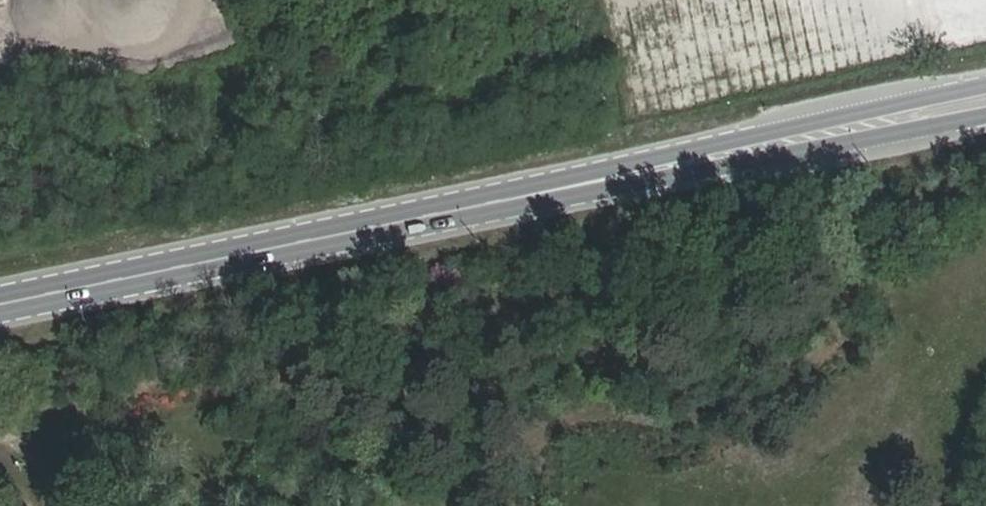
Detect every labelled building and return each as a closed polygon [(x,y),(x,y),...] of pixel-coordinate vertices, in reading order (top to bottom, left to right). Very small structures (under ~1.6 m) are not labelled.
[(897,30),(898,13),(875,12),(874,29),(897,30)]
